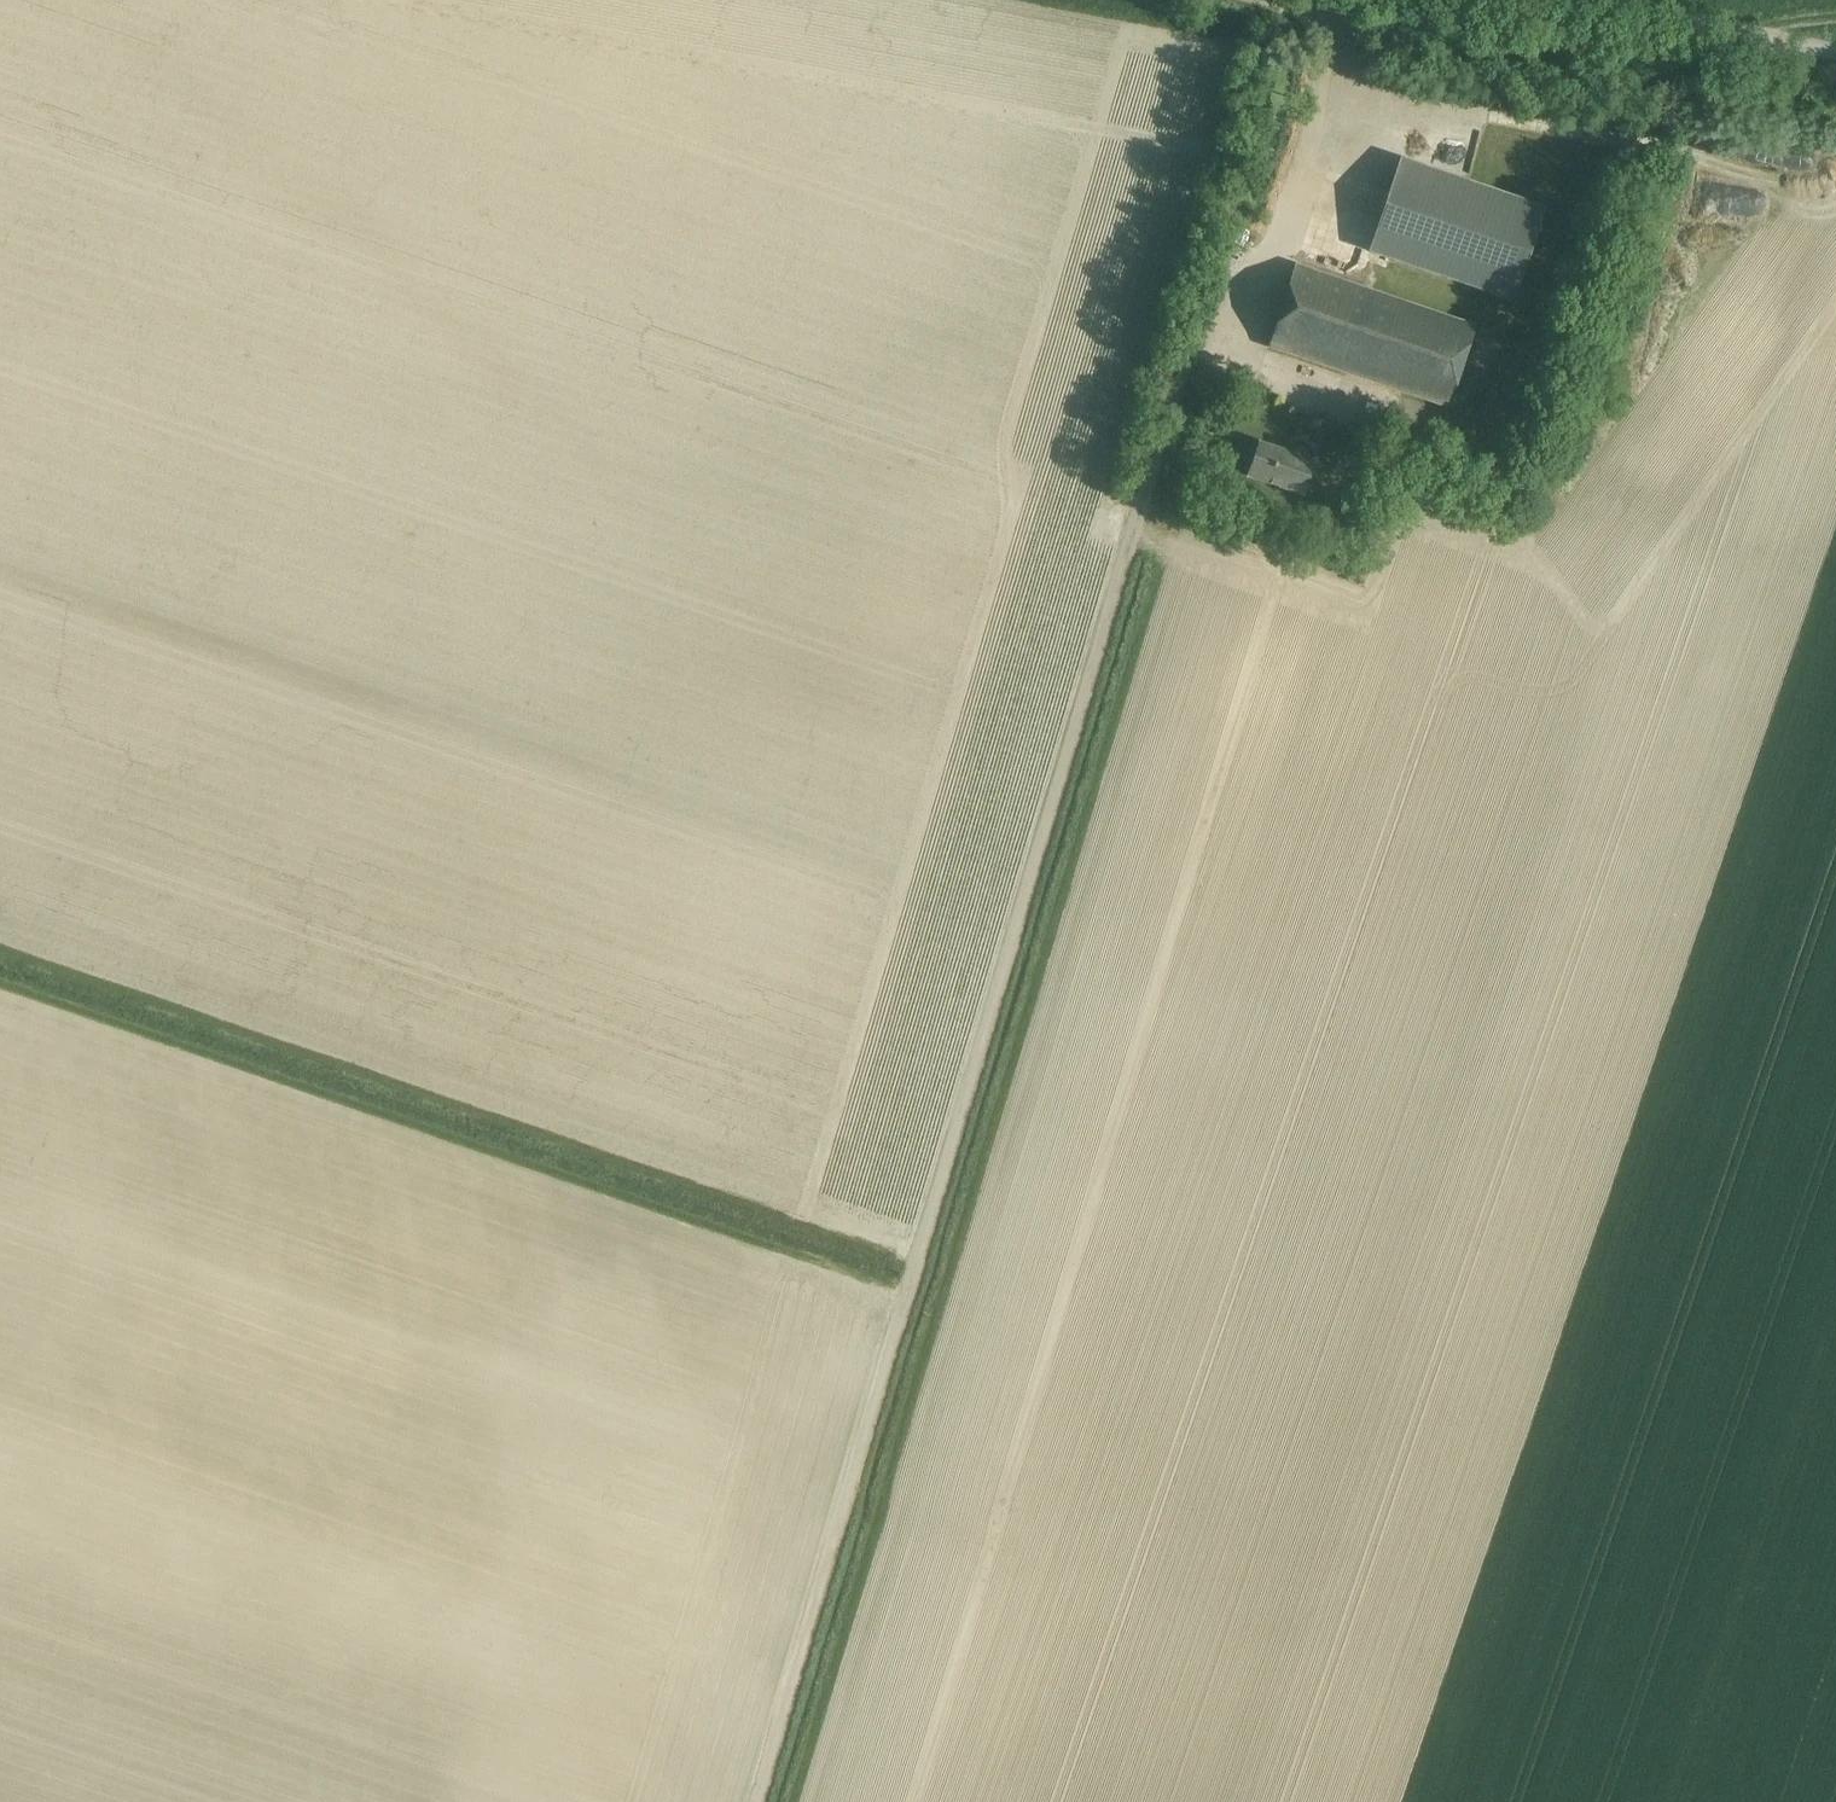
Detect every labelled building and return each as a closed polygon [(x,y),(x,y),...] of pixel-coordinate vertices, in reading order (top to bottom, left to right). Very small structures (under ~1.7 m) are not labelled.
[(1370,253),(1509,301),(1541,208),(1402,160),(1370,253)] [(1474,328),(1295,267),(1268,346),(1447,407),(1474,328)] [(1301,494),(1312,462),(1258,444),(1247,476),(1301,494)]
